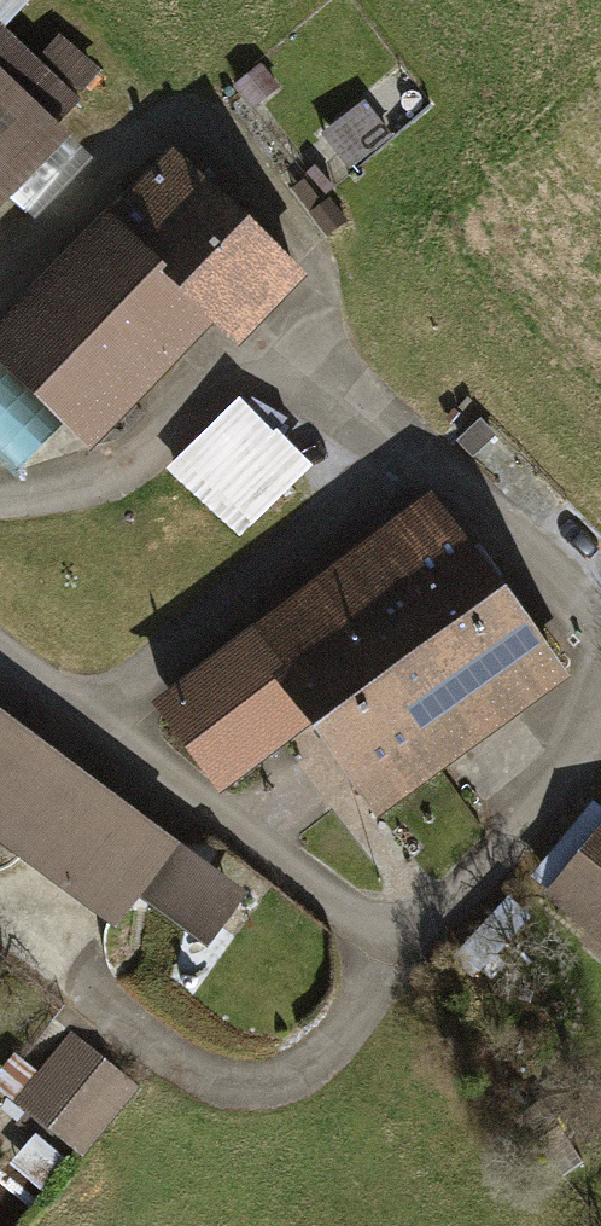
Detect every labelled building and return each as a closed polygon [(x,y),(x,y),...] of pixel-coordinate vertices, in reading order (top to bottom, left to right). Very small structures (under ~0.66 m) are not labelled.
[(72,139),(49,118),(91,74),(57,42),(38,61),(0,26),(0,215),(72,139)] [(0,332),(0,375),(82,452),(210,316),(236,341),(296,277),(166,156),(0,332)] [(50,425),(0,380),(0,449),(15,463),(50,425)] [(240,396),(165,470),(237,543),(312,469),(240,396)] [(251,623),(315,708),(488,579),(424,494),(251,623)] [(488,579),(315,708),(384,800),(557,671),(488,579)] [(251,623),(152,697),(216,782),(315,708),(251,623)] [(0,709),(0,839),(119,926),(140,897),(208,947),(249,890),(179,839),(0,709)] [(539,897),(586,933),(577,945),(600,964),(600,817),(539,897)] [(140,1082),(69,1030),(13,1105),(80,1154),(85,1158),(140,1082)]
